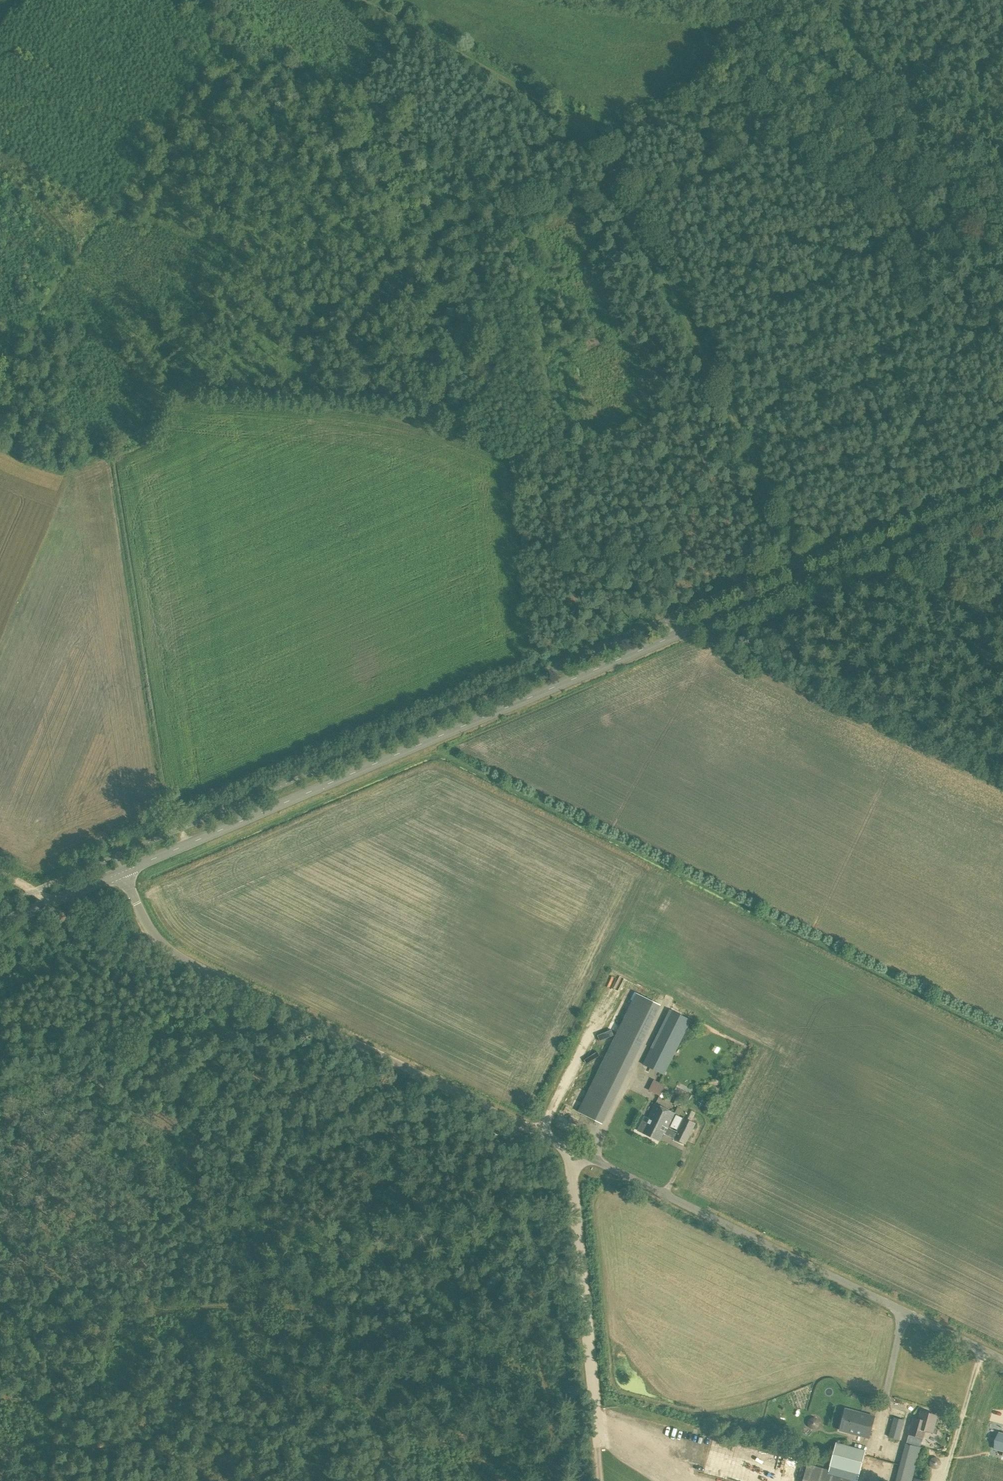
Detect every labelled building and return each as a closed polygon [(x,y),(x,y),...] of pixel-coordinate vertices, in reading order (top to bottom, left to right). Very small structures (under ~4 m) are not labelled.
[(577,1112),(602,1124),(661,1007),(636,995),(577,1112)] [(665,1075),(692,1021),(686,1018),(670,1010),(643,1064),(660,1072),(665,1075)] [(658,1077),(650,1087),(661,1095),(668,1085),(658,1077)] [(666,1135),(669,1128),(671,1125),(669,1124),(674,1113),(654,1103),(647,1118),(644,1116),(637,1131),(659,1141),(663,1133),(666,1135)] [(676,1115),(671,1126),(677,1130),(683,1118),(676,1115)] [(669,1128),(666,1135),(686,1144),(696,1123),(683,1117),(676,1132),(669,1128)] [(868,1438),(874,1416),(845,1409),(840,1430),(868,1438)] [(932,1432),(937,1415),(921,1411),(918,1423),(913,1422),(910,1433),(922,1436),(924,1430),(932,1432)] [(899,1440),(904,1420),(894,1417),(888,1437),(899,1440)] [(997,1434),(993,1448),(1002,1451),(1002,1436),(997,1434)] [(859,1474),(866,1450),(836,1442),(829,1466),(859,1474)] [(711,1480),(712,1480),(716,1478),(708,1469),(704,1472),(711,1480)] [(767,1480),(773,1480),(776,1476),(768,1472),(764,1480),(767,1480)]
